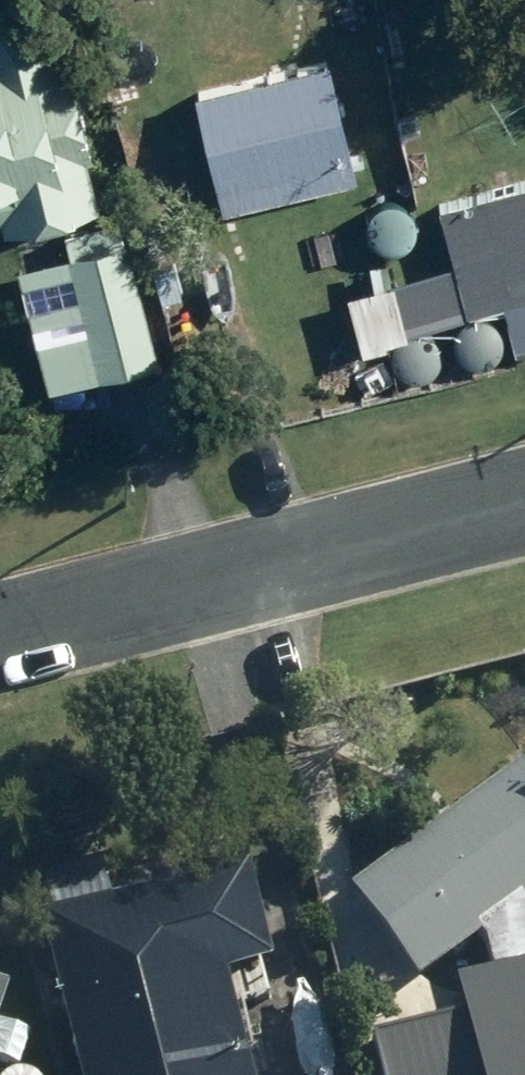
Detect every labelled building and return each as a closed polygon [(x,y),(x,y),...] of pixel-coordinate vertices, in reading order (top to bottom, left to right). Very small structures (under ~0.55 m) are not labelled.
[(4,224),(7,235),(103,213),(90,159),(96,158),(74,64),(66,65),(55,25),(23,16),(0,21),(0,225),(4,224)] [(328,60),(197,92),(227,212),(358,179),(328,60)] [(444,207),(461,268),(389,288),(383,267),(364,271),(369,292),(359,295),(375,352),(409,343),(404,327),(466,310),(469,320),(509,310),(520,352),(524,350),(524,186),(444,207)] [(163,364),(122,220),(61,238),(67,257),(16,272),(51,395),(163,364)] [(489,322),(457,330),(462,349),(494,342),(489,322)] [(524,912),(524,780),(521,775),(351,902),(417,992),(524,912)] [(32,924),(74,1074),(258,1074),(236,996),(285,982),(252,863),(32,924)] [(382,1074),(524,1074),(524,965),(461,982),(468,1006),(371,1030),(382,1074)] [(0,1054),(0,1067),(14,1072),(29,1036),(10,1029),(0,1054)]
